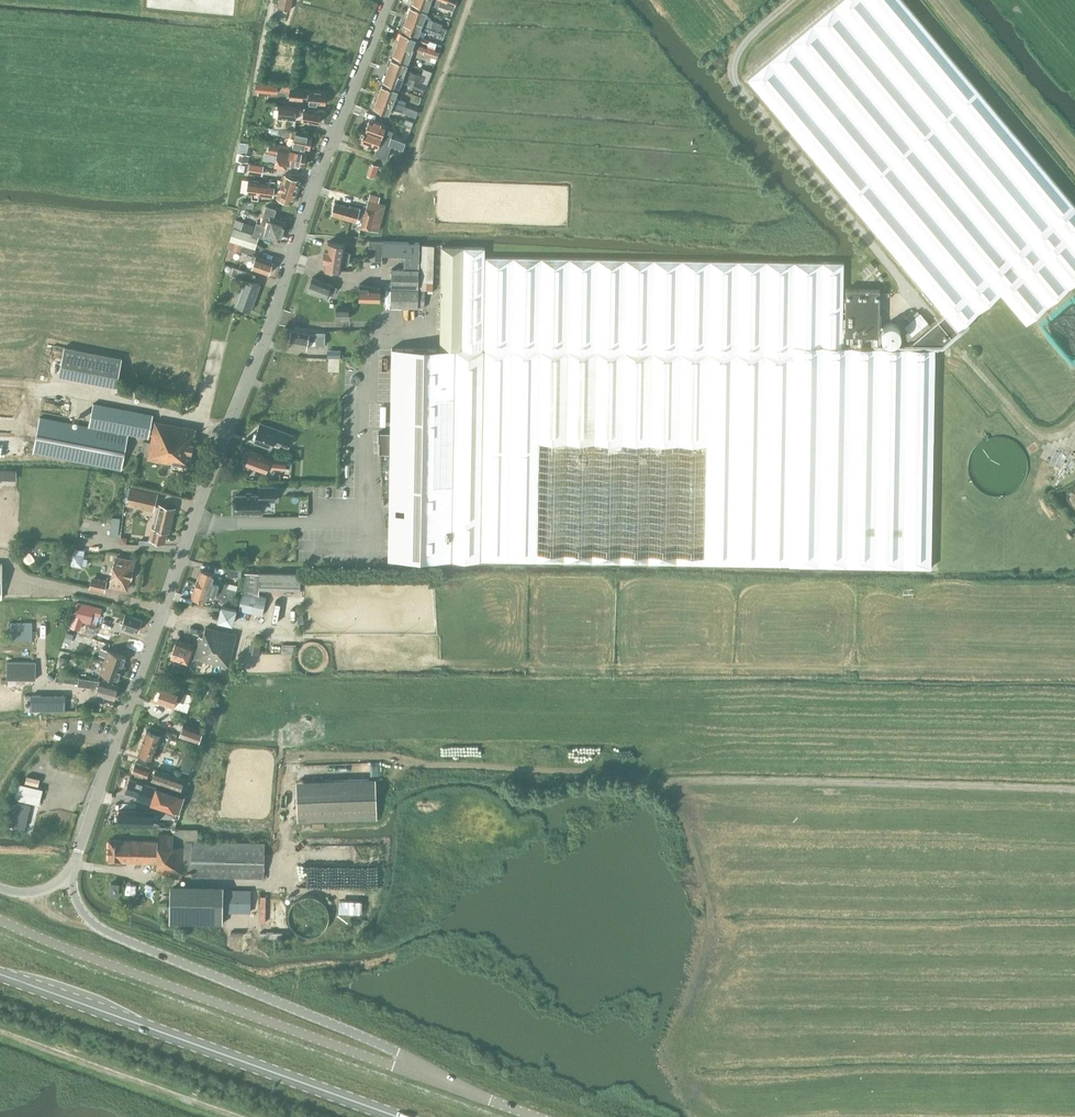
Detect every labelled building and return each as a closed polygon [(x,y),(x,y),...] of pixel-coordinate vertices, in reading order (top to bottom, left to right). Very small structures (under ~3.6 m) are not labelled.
[(937,348),(1000,293),(1025,323),(1074,282),(1074,205),(903,0),(840,0),(747,78),(945,314),(906,347),(842,346),(844,261),(773,261),(485,256),(485,247),(442,248),(440,348),(392,348),(389,559),(790,565),(931,567),(937,348)] [(441,0),(413,0),(412,3),(427,8),(429,3),(438,6),(438,5),(447,8),(449,3),(448,3),(441,0)] [(411,5),(407,17),(440,29),(445,31),(446,28),(441,26),(442,23),(424,17),(426,11),(411,5)] [(440,29),(407,17),(402,29),(417,34),(420,27),(438,33),(442,35),(444,31),(445,31),(440,29)] [(401,31),(397,43),(431,56),(432,52),(414,45),(416,37),(401,31)] [(431,56),(397,43),(393,55),(408,61),(410,53),(429,60),(431,56)] [(422,82),(424,77),(424,76),(405,69),(407,63),(392,58),(387,70),(411,79),(412,78),(422,82)] [(411,79),(387,70),(383,82),(398,87),(400,81),(409,84),(411,79)] [(424,83),(412,79),(410,83),(423,88),(424,83)] [(382,84),(378,96),(403,105),(405,101),(394,97),(397,90),(382,84)] [(290,98),(309,100),(309,96),(316,97),(315,102),(325,103),(326,91),(291,87),(290,98)] [(403,105),(378,96),(373,108),(389,113),(391,107),(401,111),(403,105)] [(296,106),(276,104),(276,105),(279,105),(278,115),(275,115),(276,115),(274,127),(294,129),(294,128),(295,119),(318,123),(320,111),(304,108),(304,106),(296,106)] [(370,118),(365,130),(404,144),(405,141),(391,136),(392,131),(387,129),(389,125),(370,118)] [(271,133),(294,135),(292,145),(309,148),(312,135),(301,133),(301,130),(296,130),(272,128),(271,133)] [(404,144),(365,130),(361,142),(377,148),(375,154),(386,158),(389,151),(391,144),(402,148),(404,144)] [(266,151),(277,153),(275,163),(286,165),(287,162),(303,165),(306,152),(296,150),(296,147),(279,144),(278,146),(268,144),(266,151)] [(389,151),(386,158),(388,158),(388,159),(398,162),(400,155),(389,151)] [(263,173),(264,162),(250,162),(249,172),(263,173)] [(299,179),(285,174),(283,179),(281,179),(277,189),(274,189),(273,195),(277,196),(277,197),(292,202),(299,179)] [(251,193),(273,196),(273,195),(274,189),(275,183),(253,180),(251,193)] [(360,209),(349,206),(334,202),(334,204),(331,214),(356,221),(358,217),(363,218),(361,226),(378,231),(385,204),(378,202),(380,196),(370,194),(364,212),(359,211),(360,209)] [(257,222),(253,233),(260,235),(264,236),(264,235),(279,240),(285,221),(273,217),(276,209),(267,206),(261,223),(257,222)] [(253,224),(237,219),(234,226),(251,232),(253,224)] [(251,232),(234,226),(230,239),(255,248),(260,235),(253,233),(251,232)] [(325,248),(324,254),(349,258),(350,253),(344,250),(345,244),(328,241),(326,249),(325,248)] [(405,242),(382,241),(382,248),(382,255),(404,256),(405,242)] [(419,242),(405,242),(404,256),(411,256),(410,262),(418,262),(419,242)] [(420,289),(433,289),(434,245),(421,244),(420,289)] [(245,257),(254,260),(251,267),(268,273),(272,260),(247,252),(245,257)] [(349,258),(324,254),(324,260),(325,260),(323,267),(340,270),(341,264),(348,264),(349,258)] [(859,271),(864,277),(875,267),(870,262),(859,271)] [(257,274),(248,271),(234,266),(232,273),(244,278),(235,304),(251,310),(260,284),(254,281),(257,274)] [(391,287),(418,287),(418,269),(391,269),(391,287)] [(307,290),(325,297),(328,290),(330,291),(333,285),(312,277),(307,290)] [(359,300),(380,300),(380,287),(359,283),(359,300)] [(845,344),(861,345),(861,335),(879,335),(879,289),(845,288),(845,344)] [(391,306),(418,307),(424,307),(425,289),(391,289),(391,306)] [(336,307),(336,318),(349,318),(348,307),(336,307)] [(905,324),(912,333),(929,321),(921,311),(905,324)] [(288,345),(306,348),(307,340),(316,340),(316,344),(323,344),(323,332),(316,332),(316,334),(309,333),(291,330),(288,345)] [(59,375),(116,386),(122,358),(64,347),(59,375)] [(327,357),(327,362),(299,362),(280,358),(277,371),(294,374),(296,374),(296,369),(303,369),(303,373),(328,373),(328,372),(339,372),(339,358),(327,357)] [(33,453),(121,469),(129,434),(149,437),(150,430),(153,431),(151,442),(144,440),(142,450),(149,451),(147,458),(188,466),(192,445),(196,445),(197,439),(194,438),(195,428),(155,421),(154,423),(152,422),(153,415),(94,404),(89,426),(40,417),(33,453)] [(254,440),(271,447),(273,440),(288,446),(293,434),(260,422),(254,440)] [(13,435),(0,436),(0,452),(13,452),(13,435)] [(997,436),(988,437),(980,442),(973,449),(969,457),(968,467),(970,476),(974,484),(981,490),(990,494),(999,496),(1008,494),(1016,489),(1023,483),(1027,474),(1028,465),(1026,456),(1022,447),(1015,441),(1006,437),(997,436)] [(244,461),(245,462),(245,464),(265,472),(268,464),(274,464),(273,467),(285,468),(286,459),(270,458),(250,450),(248,456),(246,457),(244,461)] [(236,494),(236,512),(260,512),(260,501),(275,500),(274,486),(259,486),(259,494),(236,494)] [(126,503),(153,510),(157,493),(130,487),(126,503)] [(159,503),(153,527),(152,527),(149,538),(162,542),(164,531),(169,532),(175,507),(159,503)] [(110,534),(116,534),(118,519),(118,515),(112,515),(110,534)] [(71,564),(82,566),(83,555),(84,550),(74,549),(73,553),(71,564)] [(109,585),(127,589),(129,579),(131,579),(135,559),(115,556),(109,585)] [(227,575),(241,576),(241,569),(228,567),(228,568),(227,575)] [(201,569),(196,582),(217,589),(217,588),(225,591),(226,587),(236,590),(237,587),(227,584),(219,581),(221,576),(201,569)] [(246,570),(244,592),(242,592),(238,610),(262,615),(266,597),(259,596),(259,588),(299,589),(300,574),(257,573),(257,571),(246,570)] [(89,587),(104,591),(107,580),(95,577),(91,580),(89,587)] [(217,589),(196,582),(191,596),(205,600),(208,593),(215,595),(222,598),(223,604),(232,605),(234,599),(236,590),(226,587),(225,591),(217,588),(217,589)] [(76,601),(72,618),(90,622),(92,614),(100,616),(102,607),(76,601)] [(217,620),(232,624),(236,609),(221,605),(217,620)] [(121,625),(138,631),(142,619),(126,614),(126,613),(116,610),(115,614),(124,617),(121,625)] [(101,629),(111,632),(112,633),(118,618),(106,614),(101,629)] [(9,622),(10,640),(33,640),(33,621),(9,622)] [(194,657),(194,658),(201,660),(200,664),(205,665),(206,661),(229,666),(236,635),(205,627),(203,636),(200,635),(197,647),(194,657)] [(64,641),(71,643),(73,634),(66,632),(64,641)] [(249,653),(252,653),(259,654),(261,641),(252,639),(249,653)] [(176,640),(171,657),(188,663),(190,656),(194,657),(197,647),(176,640)] [(283,642),(282,651),(295,652),(295,644),(283,642)] [(104,661),(122,667),(126,656),(108,649),(104,661)] [(68,654),(60,651),(57,663),(64,665),(68,654)] [(7,679),(36,680),(37,662),(8,661),(7,679)] [(104,661),(100,672),(118,679),(122,667),(104,661)] [(55,681),(78,683),(77,685),(98,688),(96,694),(115,699),(118,685),(99,680),(78,678),(79,677),(68,675),(68,676),(56,675),(55,681)] [(156,701),(173,706),(175,699),(189,704),(190,699),(185,697),(187,693),(162,684),(156,701)] [(210,687),(207,695),(214,697),(216,690),(210,687)] [(66,706),(78,707),(79,694),(67,693),(66,706)] [(31,711),(65,711),(65,695),(31,695),(31,711)] [(205,731),(183,723),(179,735),(201,743),(205,731)] [(139,751),(138,753),(153,758),(162,732),(151,728),(150,732),(146,730),(139,751)] [(185,756),(182,769),(191,771),(193,758),(185,756)] [(150,767),(135,762),(132,772),(135,773),(134,776),(144,780),(146,776),(147,777),(150,767)] [(183,779),(155,769),(152,779),(169,785),(168,787),(174,789),(174,787),(180,789),(183,779)] [(24,782),(37,786),(39,778),(26,774),(24,782)] [(297,821),(376,818),(375,776),(295,779),(297,821)] [(184,795),(130,777),(125,791),(137,795),(137,797),(179,811),(184,795)] [(15,797),(39,803),(43,789),(18,783),(15,797)] [(34,804),(19,800),(12,826),(28,830),(34,804)] [(153,811),(119,809),(119,823),(152,825),(153,811)] [(108,861),(157,863),(157,873),(182,874),(182,871),(191,871),(191,876),(264,878),(265,844),(192,842),(192,840),(198,840),(198,830),(181,830),(181,835),(158,834),(158,841),(109,839),(108,861)] [(381,864),(297,862),(297,885),(380,886),(381,864)] [(170,882),(169,921),(221,922),(222,884),(170,882)] [(110,894),(118,895),(119,883),(111,883),(110,894)] [(251,891),(223,890),(223,911),(250,912),(251,891)] [(328,916),(328,915),(328,911),(327,907),(325,904),(322,901),(319,898),(315,896),(311,895),(308,895),(305,895),(301,896),(298,898),(295,900),(292,903),(290,906),(288,910),(288,914),(288,918),(289,922),(290,925),(293,929),(295,932),(299,934),(303,935),(307,936),(311,936),(314,935),(318,933),(321,931),(324,928),(327,924),(328,920),(328,916)] [(339,911),(362,912),(363,899),(339,898),(339,911)]
